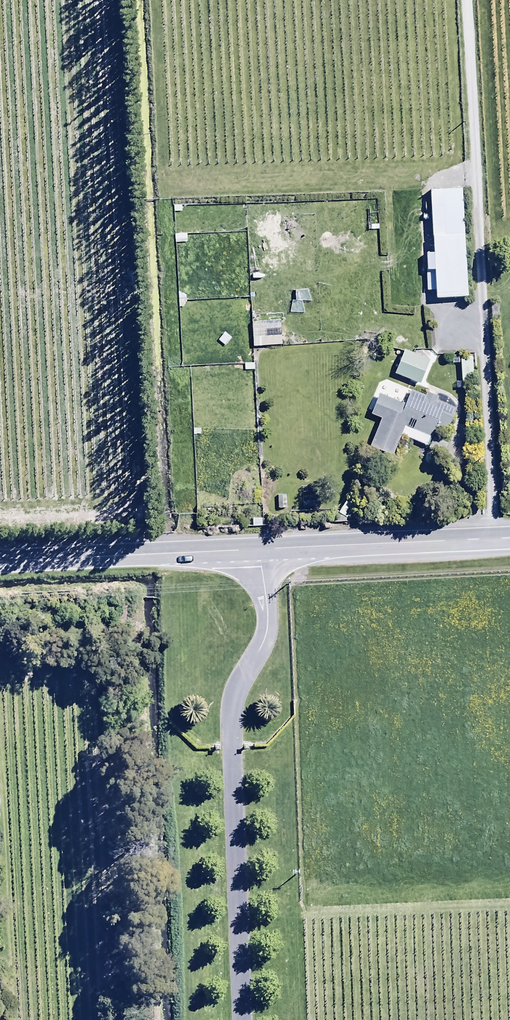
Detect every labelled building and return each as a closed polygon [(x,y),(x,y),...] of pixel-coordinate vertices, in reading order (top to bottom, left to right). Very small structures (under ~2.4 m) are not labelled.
[(469,299),(462,190),(431,193),(435,254),(427,254),(428,272),(426,272),(428,293),(437,293),(438,301),(469,299)] [(187,235),(174,235),(174,244),(186,245),(187,235)] [(282,319),(252,319),(252,347),(282,347),(282,319)] [(405,351),(395,375),(421,386),(431,362),(405,351)] [(473,357),(450,357),(450,365),(462,365),(462,383),(456,383),(456,391),(474,391),(473,357)] [(427,397),(413,392),(407,406),(380,395),(371,416),(382,420),(370,449),(393,458),(406,427),(433,438),(439,424),(449,428),(457,409),(437,401),(438,399),(428,395),(427,397)] [(448,446),(433,439),(428,450),(444,457),(448,446)]
